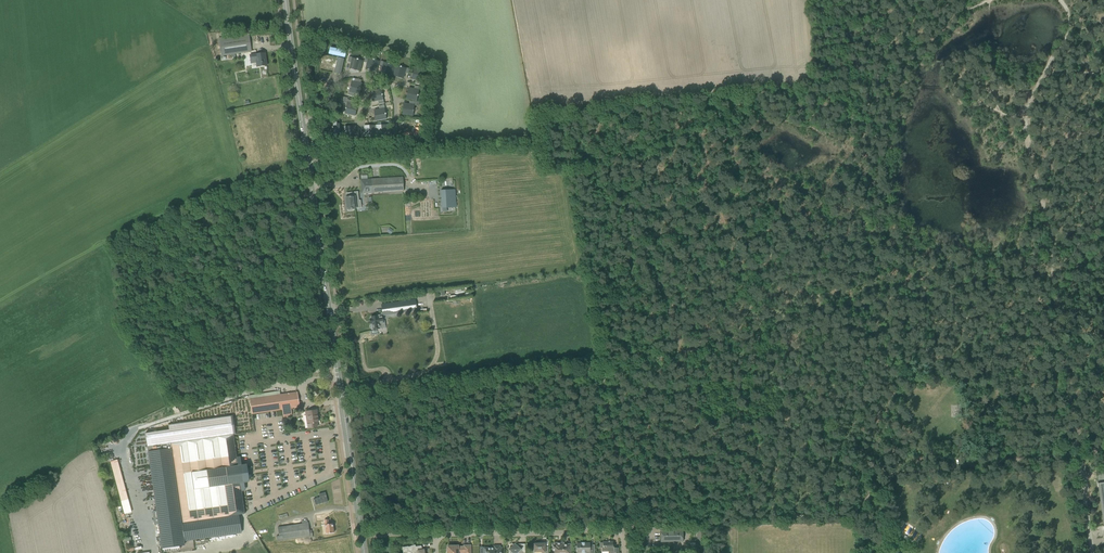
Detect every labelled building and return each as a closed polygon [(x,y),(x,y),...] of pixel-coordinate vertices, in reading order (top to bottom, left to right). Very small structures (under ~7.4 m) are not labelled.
[(218,38),(221,56),(251,51),(249,34),(218,38)] [(330,47),(329,53),(344,57),(346,51),(330,47)] [(256,58),(257,67),(267,65),(265,53),(250,55),(251,60),(255,59),(256,58)] [(349,56),(347,62),(348,62),(350,63),(351,63),(350,68),(360,71),(362,61),(358,60),(358,59),(357,59),(353,58),(353,57),(349,56)] [(338,57),(334,73),(340,74),(344,59),(338,57)] [(365,57),(364,62),(366,63),(367,63),(366,68),(376,71),(379,61),(374,60),(374,59),(373,59),(369,58),(365,57)] [(380,61),(379,66),(382,67),(381,72),(391,75),(394,65),(389,64),(390,63),(388,63),(388,64),(384,62),(380,61)] [(396,66),(393,76),(403,78),(404,73),(405,73),(408,74),(409,69),(405,68),(401,67),(402,66),(400,66),(400,67),(396,66)] [(414,69),(412,79),(417,80),(417,81),(416,84),(421,86),(422,81),(423,77),(423,78),(424,76),(423,76),(424,72),(414,69)] [(349,91),(348,95),(353,96),(354,93),(359,94),(361,84),(360,84),(361,80),(352,78),(350,86),(350,87),(349,91)] [(408,88),(406,98),(416,100),(417,96),(418,96),(418,95),(417,95),(418,91),(419,91),(420,87),(414,86),(414,88),(414,89),(408,88)] [(381,89),(371,91),(372,101),(378,100),(378,101),(378,104),(384,103),(383,99),(382,95),(382,94),(381,89)] [(346,109),(345,113),(355,115),(357,105),(352,104),(352,103),(353,101),(353,100),(347,99),(346,103),(347,103),(346,107),(345,107),(345,109),(346,109)] [(404,104),(402,114),(413,115),(413,111),(414,111),(414,109),(413,109),(414,106),(414,105),(415,105),(415,101),(409,101),(409,104),(404,104)] [(379,110),(374,110),(376,121),(386,119),(385,114),(386,114),(386,113),(385,113),(384,109),(385,109),(384,105),(379,106),(379,109),(379,110)] [(361,131),(361,137),(365,137),(365,136),(369,136),(369,137),(370,136),(375,136),(374,125),(364,126),(364,131),(363,131),(361,131)] [(386,125),(376,125),(376,136),(381,135),(381,136),(382,136),(382,135),(386,135),(386,138),(391,138),(390,127),(386,127),(386,125)] [(355,126),(345,127),(345,137),(349,137),(351,137),(355,137),(359,137),(359,131),(356,131),(355,132),(355,126)] [(402,177),(371,179),(360,179),(361,193),(381,192),(381,191),(398,190),(398,191),(403,191),(402,177)] [(442,207),(442,208),(456,207),(455,190),(441,190),(442,203),(442,207)] [(348,197),(345,197),(347,210),(348,209),(348,211),(353,210),(352,209),(356,208),(361,208),(360,200),(356,201),(356,196),(358,196),(357,192),(347,193),(348,197)] [(371,325),(369,325),(370,330),(373,330),(376,329),(380,329),(386,328),(385,319),(389,318),(388,315),(417,310),(415,300),(382,305),(383,312),(383,315),(382,315),(380,316),(380,315),(379,316),(371,317),(371,319),(370,319),(370,321),(370,323),(370,324),(371,325)] [(292,393),(250,399),(252,415),(282,410),(300,408),(297,392),(292,393)] [(306,412),(306,415),(308,428),(317,427),(316,423),(318,423),(316,410),(306,412)] [(169,429),(145,433),(147,447),(149,461),(156,510),(158,524),(162,547),(185,544),(185,541),(240,533),(237,515),(239,515),(245,514),(242,491),(240,483),(244,482),(248,482),(245,464),(242,464),(238,465),(237,457),(233,434),(231,416),(168,425),(169,429)] [(324,492),(318,494),(319,496),(312,498),(314,505),(327,501),(324,492)] [(328,519),(324,520),(326,534),(334,533),(333,524),(329,524),(328,519)] [(279,536),(277,536),(277,541),(300,538),(310,536),(308,523),(300,524),(287,526),(281,527),(278,528),(279,536)] [(704,529),(697,529),(697,542),(695,542),(695,548),(697,548),(697,552),(704,552),(704,529)] [(682,541),(682,530),(661,530),(661,542),(682,541)] [(600,548),(602,548),(602,552),(612,551),(612,552),(618,552),(618,548),(614,548),(614,547),(613,547),(613,541),(610,541),(610,542),(608,542),(602,542),(603,542),(600,543),(600,548)] [(577,546),(575,546),(576,549),(577,549),(577,552),(581,552),(586,552),(590,552),(595,552),(594,550),(594,545),(590,545),(590,543),(585,543),(585,542),(581,542),(581,543),(577,543),(577,546)] [(508,550),(510,551),(509,552),(525,552),(521,549),(521,544),(518,544),(517,545),(516,544),(515,543),(514,544),(513,544),(508,550)] [(534,549),(534,552),(548,552),(548,547),(545,547),(545,543),(534,544),(534,549)] [(570,550),(570,544),(562,544),(562,543),(554,543),(554,545),(552,545),(553,552),(570,552),(570,550)] [(403,552),(404,552),(406,551),(407,551),(408,551),(410,551),(411,552),(412,552),(424,552),(424,550),(422,550),(421,546),(414,547),(413,545),(414,545),(409,547),(408,546),(402,547),(403,552)]
